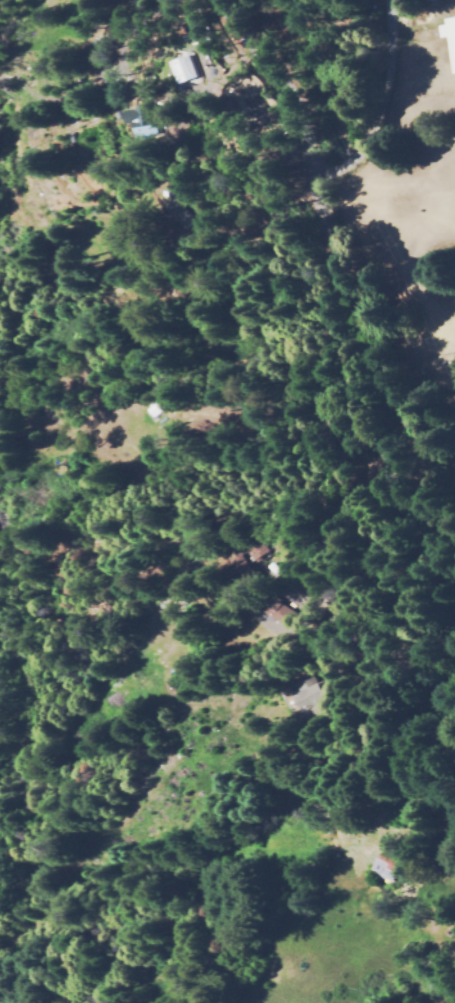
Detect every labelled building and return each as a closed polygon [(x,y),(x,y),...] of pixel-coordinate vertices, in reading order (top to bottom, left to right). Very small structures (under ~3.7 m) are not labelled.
[(443,19),(454,17),(454,74),(452,74),(446,36),(440,37),(438,26),(444,25),(443,19)] [(195,54),(203,76),(181,83),(173,61),(195,54)] [(141,120),(162,117),(163,132),(142,135),(141,120)] [(188,192),(197,200),(190,207),(202,221),(195,228),(174,205),(188,192)] [(151,409),(159,403),(165,411),(157,418),(151,409)] [(269,551),(256,562),(243,545),(256,535),(269,551)] [(265,580),(250,594),(226,565),(242,552),(265,580)] [(274,598),(303,615),(296,627),(267,610),(274,598)] [(312,671),(319,683),(322,681),(331,697),(329,698),(333,706),(321,713),(315,703),(310,705),(303,692),(306,690),(299,677),(312,671)] [(321,714),(315,704),(323,699),(312,680),(287,694),(304,723),(321,714)] [(405,805),(411,820),(405,823),(399,808),(405,805)] [(395,879),(392,885),(371,872),(376,863),(387,869),(385,873),(395,879)]
